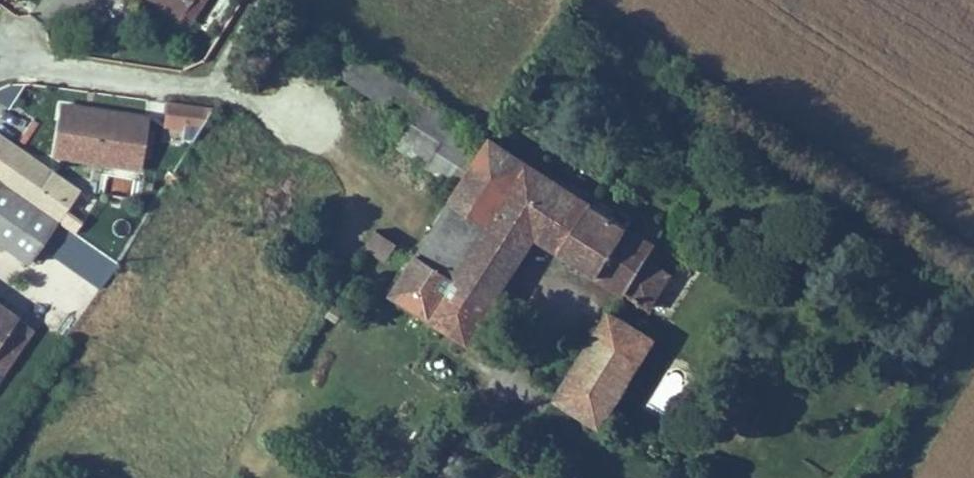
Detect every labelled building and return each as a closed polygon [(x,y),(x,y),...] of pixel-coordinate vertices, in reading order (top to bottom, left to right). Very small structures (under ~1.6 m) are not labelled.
[(160,3),(182,17),(185,12),(195,19),(207,0),(161,0),(160,3)] [(435,235),(516,285),(529,263),(487,238),(528,171),(487,145),(353,64),(338,88),(412,133),(406,141),(439,162),(429,178),(459,196),(435,235)] [(213,106),(169,99),(165,125),(182,127),(183,121),(199,124),(213,106)] [(147,129),(149,113),(61,100),(57,125),(53,154),(142,167),(143,154),(150,155),(154,130),(147,129)] [(57,218),(73,230),(94,201),(78,189),(80,186),(0,129),(0,178),(1,178),(57,218)] [(396,157),(429,178),(439,162),(406,141),(396,157)] [(487,238),(529,263),(539,248),(568,266),(600,215),(528,171),(487,238)] [(130,197),(133,178),(103,173),(100,193),(130,197)] [(25,263),(57,218),(1,178),(0,179),(0,245),(25,263)] [(600,215),(568,266),(656,320),(675,289),(649,273),(668,244),(648,232),(643,241),(600,215)] [(420,260),(377,234),(366,252),(408,278),(420,260)] [(516,285),(435,235),(420,260),(408,278),(391,305),(472,355),(516,285)] [(33,327),(16,315),(19,310),(0,297),(0,368),(3,370),(33,327)] [(610,304),(556,393),(603,422),(658,333),(610,304)] [(347,314),(335,308),(328,320),(339,327),(347,314)]
